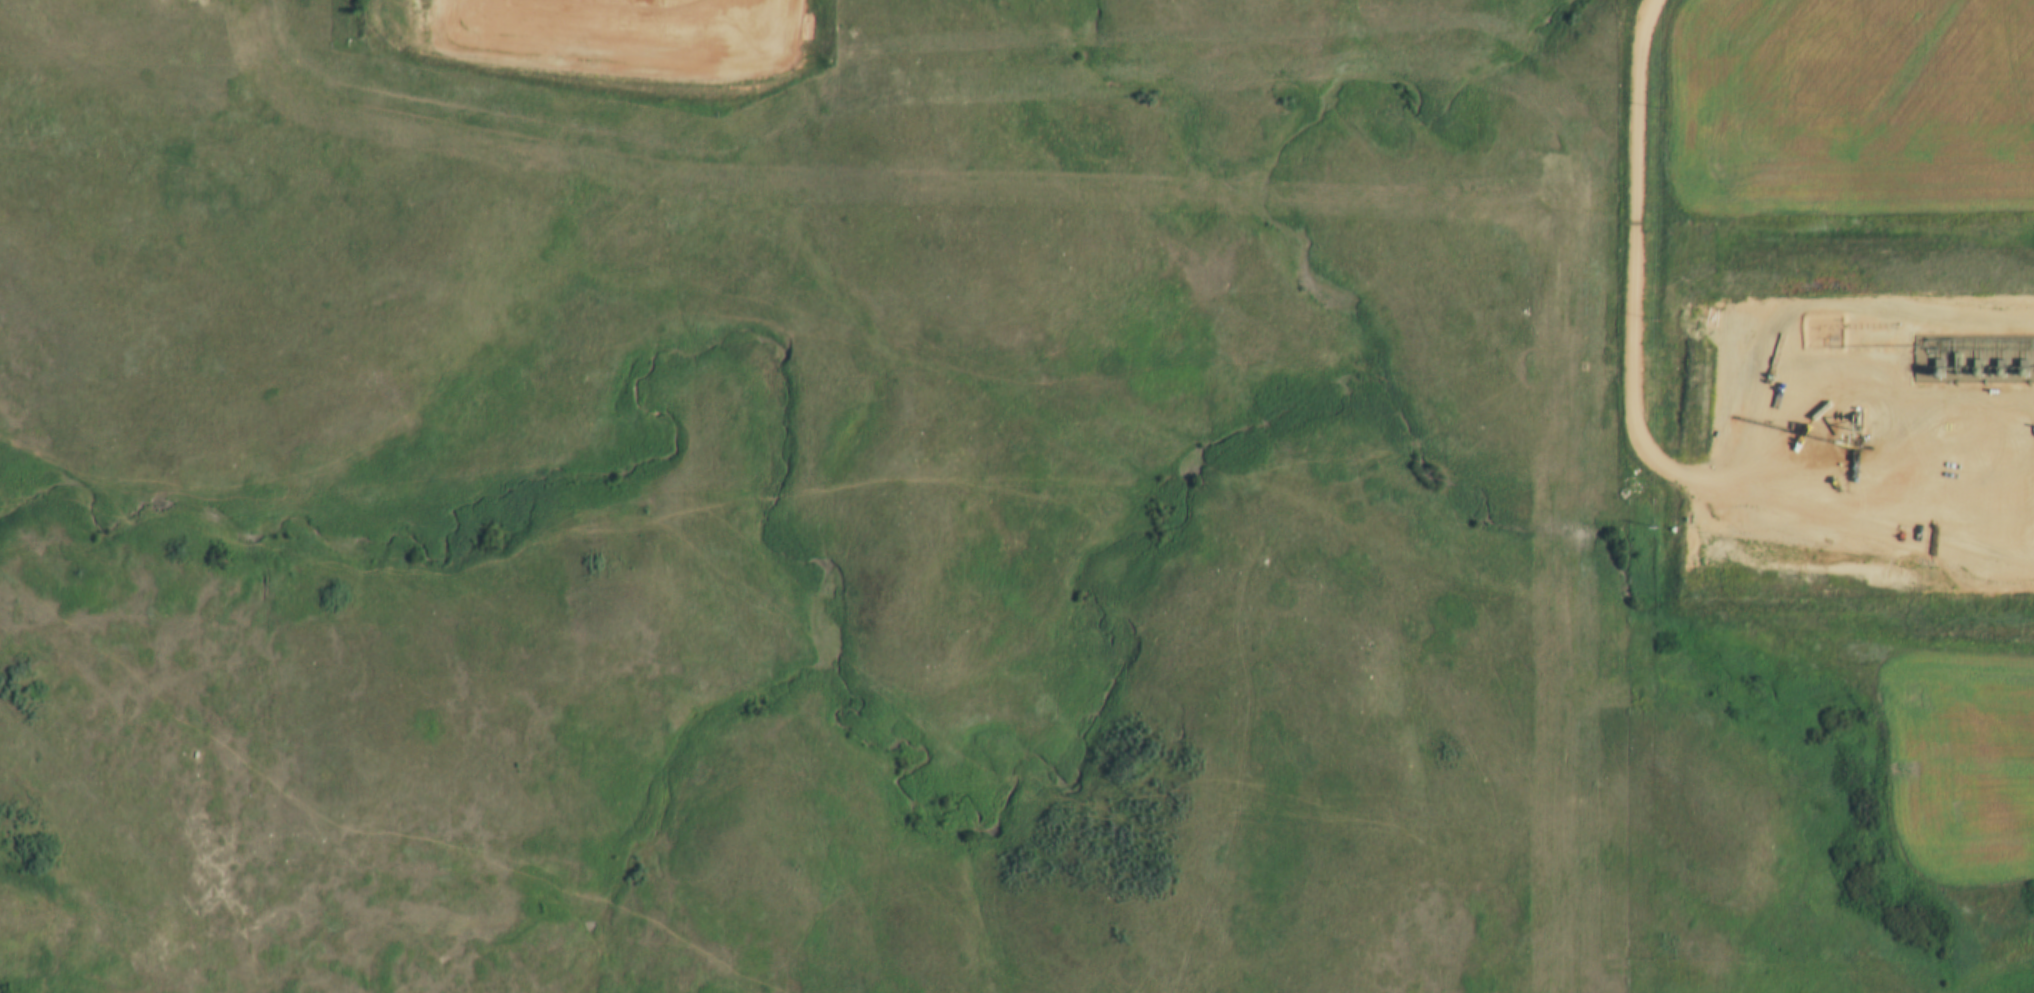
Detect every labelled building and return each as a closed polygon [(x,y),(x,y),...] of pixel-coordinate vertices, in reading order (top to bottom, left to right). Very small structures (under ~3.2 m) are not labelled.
[(619,26),(619,12),(606,12),(606,26),(619,26)]
